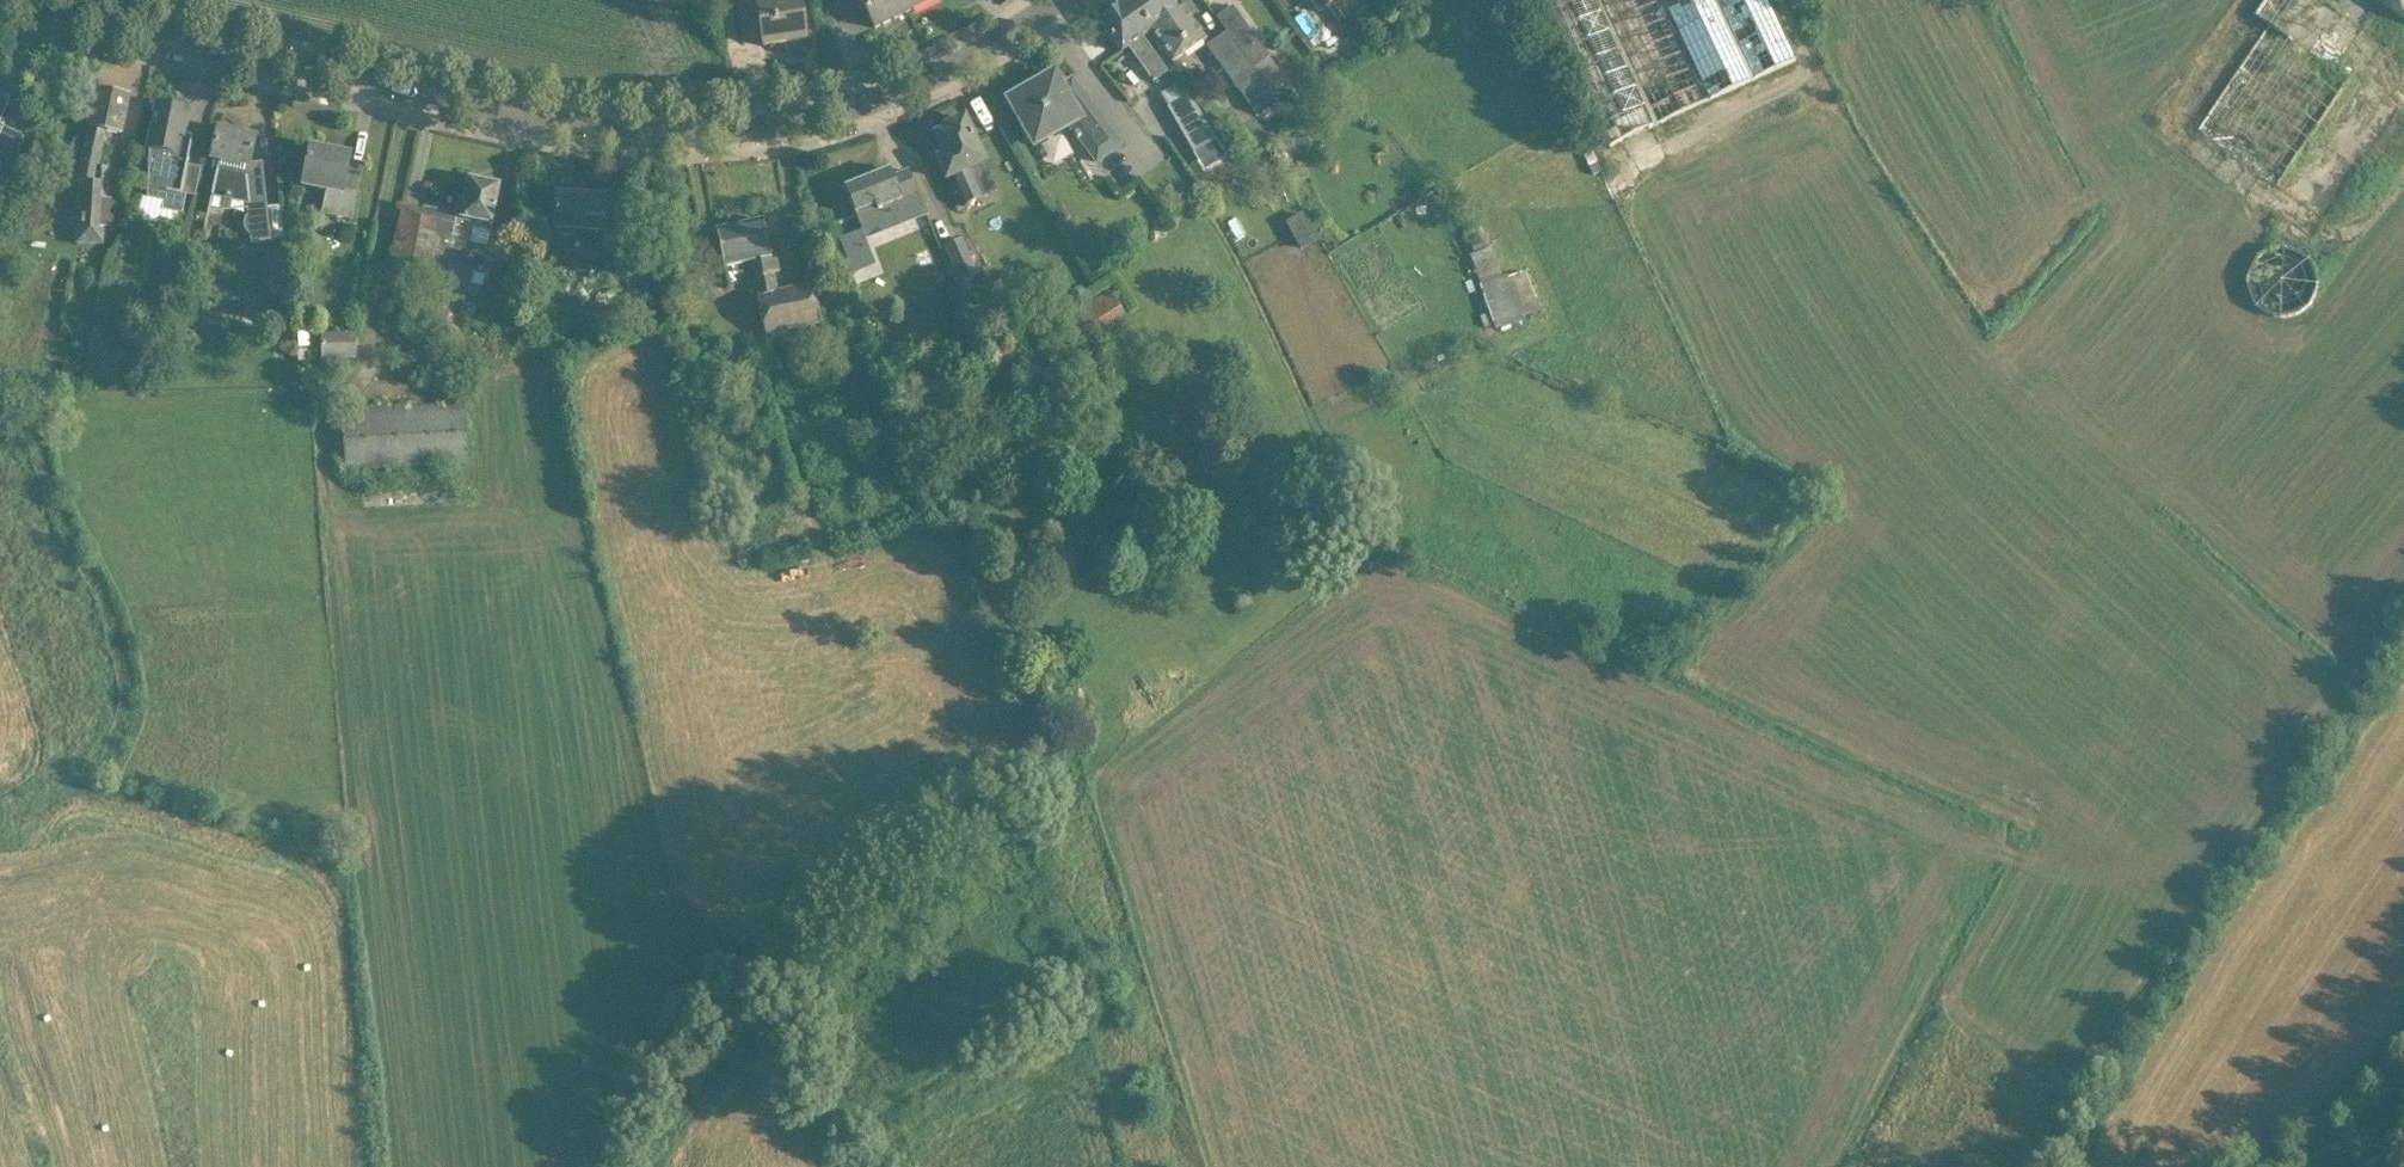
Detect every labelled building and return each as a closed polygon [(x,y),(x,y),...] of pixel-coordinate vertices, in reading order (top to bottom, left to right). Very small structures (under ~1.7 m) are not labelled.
[(775,0),(738,0),(741,17),(759,14),(764,46),(806,39),(801,0),(780,0),(775,1),(775,0)] [(909,12),(904,0),(861,0),(875,28),(909,12)] [(933,0),(904,0),(909,12),(933,0)] [(1099,20),(1113,39),(1122,52),(1129,47),(1154,82),(1168,72),(1142,37),(1150,31),(1141,16),(1144,13),(1135,0),(1127,0),(1123,3),(1124,3),(1125,5),(1118,9),(1117,8),(1117,7),(1116,8),(1112,10),(1110,11),(1105,14),(1104,16),(1099,20)] [(1144,13),(1141,16),(1150,31),(1151,31),(1167,55),(1172,62),(1205,38),(1183,7),(1179,9),(1173,0),(1135,0),(1144,13)] [(1319,12),(1326,7),(1336,0),(1311,0),(1319,12)] [(1353,16),(1363,31),(1377,21),(1365,1),(1363,0),(1341,0),(1353,16)] [(1610,147),(1796,62),(1766,0),(1540,0),(1610,147)] [(2266,27),(2274,15),(2294,29),(2315,0),(2259,0),(2248,15),(2266,27)] [(2403,19),(2403,0),(2379,0),(2378,1),(2403,19)] [(1233,6),(1217,17),(1227,31),(1270,92),(1286,80),(1269,57),(1233,6)] [(1360,30),(1352,36),(1363,51),(1371,45),(1360,30)] [(1227,31),(1207,45),(1238,88),(1254,112),(1273,98),(1269,93),(1270,92),(1227,31)] [(1035,85),(1009,100),(1024,126),(1021,127),(1021,126),(1019,126),(1028,141),(1029,141),(1029,139),(1031,138),(1031,139),(1035,145),(1069,125),(1076,134),(1074,136),(1077,140),(1079,139),(1097,162),(1099,160),(1121,144),(1072,80),(1062,88),(1054,74),(1043,80),(1035,85)] [(1182,81),(1161,93),(1169,106),(1167,108),(1194,153),(1216,140),(1190,95),(1182,81)] [(121,133),(124,121),(129,97),(98,91),(93,114),(78,181),(82,181),(80,229),(79,244),(104,245),(105,230),(117,231),(119,206),(105,205),(107,168),(98,166),(106,130),(121,133)] [(0,127),(12,98),(0,93),(0,127)] [(188,166),(189,160),(194,136),(185,135),(189,119),(183,118),(185,108),(178,107),(157,103),(152,126),(148,150),(148,199),(164,202),(162,210),(182,214),(186,195),(192,166),(188,166)] [(946,130),(936,135),(945,156),(938,159),(947,179),(950,177),(964,207),(984,198),(983,197),(970,168),(983,162),(984,161),(975,140),(965,118),(960,120),(959,118),(947,123),(949,125),(945,127),(946,130)] [(214,152),(213,158),(217,159),(222,160),(217,180),(214,197),(249,205),(250,214),(246,218),(244,223),(245,229),(248,233),(253,236),(253,244),(262,243),(262,241),(271,240),(268,207),(263,166),(251,164),(251,160),(256,137),(252,136),(235,132),(236,130),(224,127),(224,130),(219,129),(214,152)] [(0,139),(0,195),(8,199),(21,135),(4,128),(0,139)] [(353,221),(354,216),(359,193),(345,190),(351,156),(311,148),(306,171),(303,185),(327,190),(322,215),(353,221)] [(894,177),(891,170),(846,188),(863,231),(883,224),(884,227),(925,211),(909,171),(894,177)] [(397,231),(390,268),(438,278),(444,249),(452,251),(468,254),(470,243),(474,229),(490,233),(492,226),(495,210),(500,186),(470,180),(465,200),(460,199),(456,214),(424,207),(423,212),(402,207),(397,231)] [(575,231),(608,234),(609,213),(610,200),(557,196),(556,220),(555,230),(556,230),(555,235),(575,235),(575,231)] [(771,256),(763,220),(716,230),(724,267),(749,262),(765,337),(821,325),(813,285),(778,292),(774,273),(781,271),(777,254),(771,256)] [(1473,227),(1467,230),(1471,239),(1477,236),(1473,227)] [(967,291),(982,284),(961,239),(946,246),(967,291)] [(1485,249),(1481,239),(1471,243),(1475,253),(1470,255),(1481,284),(1479,285),(1495,330),(1523,321),(1507,275),(1502,277),(1491,247),(1485,249)] [(2243,259),(2257,318),(2313,305),(2299,246),(2243,259)] [(285,257),(272,259),(275,292),(288,291),(285,257)] [(1089,335),(1125,312),(1109,289),(1075,311),(1049,328),(1061,345),(1084,329),(1089,335)] [(788,358),(835,344),(830,325),(782,338),(788,358)] [(322,358),(357,356),(355,333),(320,335),(322,358)] [(346,472),(469,464),(466,403),(342,410),(346,472)]
